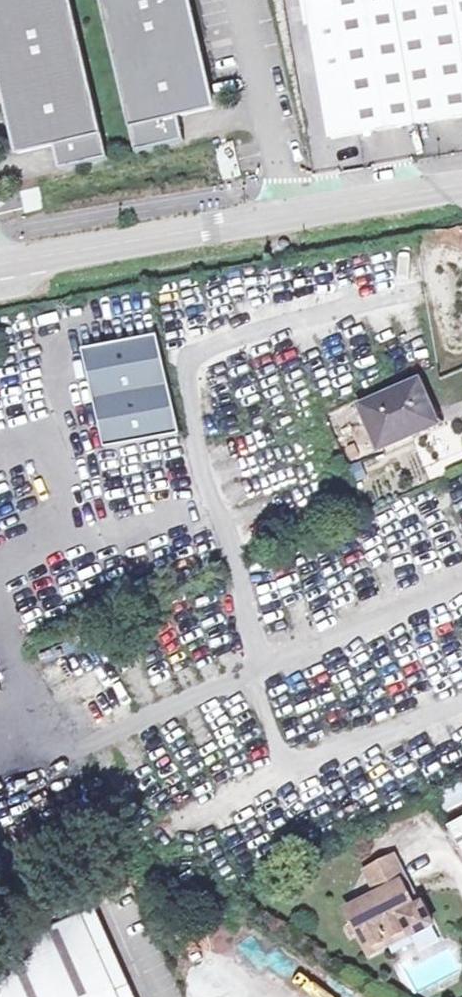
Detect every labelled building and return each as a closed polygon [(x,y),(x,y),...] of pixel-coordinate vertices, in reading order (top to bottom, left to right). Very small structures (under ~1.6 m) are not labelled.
[(108,160),(71,0),(0,0),(0,72),(19,154),(53,146),(59,171),(108,160)] [(136,153),(185,142),(178,117),(213,109),(188,0),(100,0),(136,153)] [(332,139),(390,130),(461,117),(461,0),(308,0),(332,139)] [(157,340),(86,352),(113,477),(185,465),(161,356),(166,356),(166,342),(157,342),(157,340)] [(420,383),(362,410),(381,453),(438,427),(420,383)] [(453,830),(461,847),(461,825),(453,830)] [(400,869),(395,859),(367,873),(379,896),(348,913),(370,957),(392,945),(389,941),(408,931),(412,940),(434,928),(423,906),(420,907),(400,869)] [(0,954),(0,996),(114,996),(69,893),(21,918),(31,941),(0,954)]
